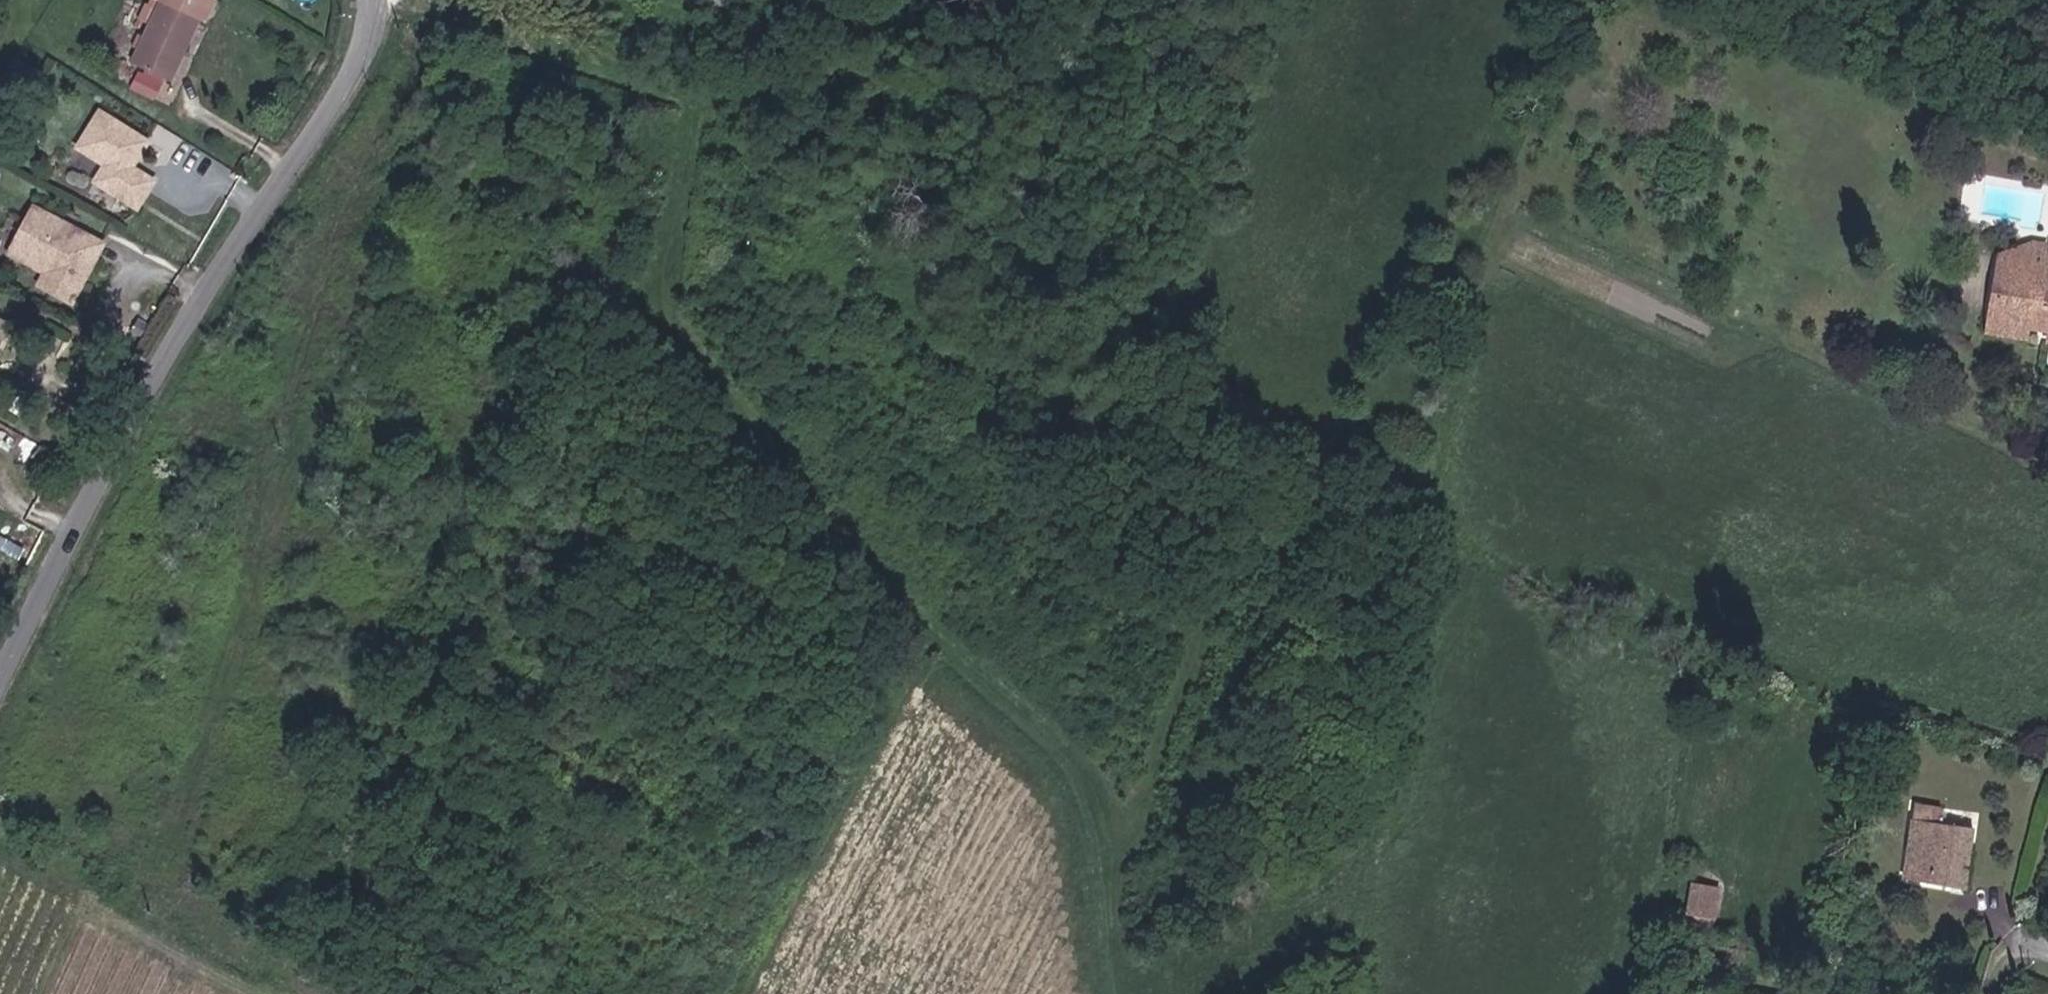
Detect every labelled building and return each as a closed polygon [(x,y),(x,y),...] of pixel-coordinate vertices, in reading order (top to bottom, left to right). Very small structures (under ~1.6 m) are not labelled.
[(186,51),(211,0),(154,0),(161,3),(131,66),(164,82),(180,48),(186,51)] [(717,17),(725,0),(677,0),(717,17)] [(170,85),(186,51),(180,48),(164,82),(170,85)] [(137,76),(131,90),(153,101),(160,87),(137,76)] [(139,168),(154,142),(104,114),(83,151),(112,167),(102,184),(146,209),(162,181),(139,168)] [(41,211),(21,248),(57,267),(53,276),(46,289),(79,306),(110,248),(41,211)] [(1988,325),(2026,331),(2027,328),(2028,320),(2047,323),(2047,257),(2043,256),(2045,247),(2033,245),(2030,264),(2039,265),(2037,279),(2007,274),(2002,304),(1992,302),(1988,325)] [(2030,264),(2033,245),(1999,259),(1992,302),(2002,304),(2007,274),(2037,279),(2039,265),(2030,264)] [(21,248),(16,257),(53,276),(57,267),(21,248)] [(2027,328),(2047,331),(2047,323),(2028,320),(2027,328)] [(2026,331),(1988,325),(1987,333),(2025,339),(2026,331)] [(1965,891),(1974,830),(1939,825),(1942,809),(1914,805),(1903,881),(1965,891)] [(1944,807),(1943,818),(1976,820),(1977,810),(1944,807)] [(1689,884),(1684,915),(1713,920),(1719,889),(1689,884)] [(1714,931),(1713,920),(1684,915),(1684,926),(1714,931)]
